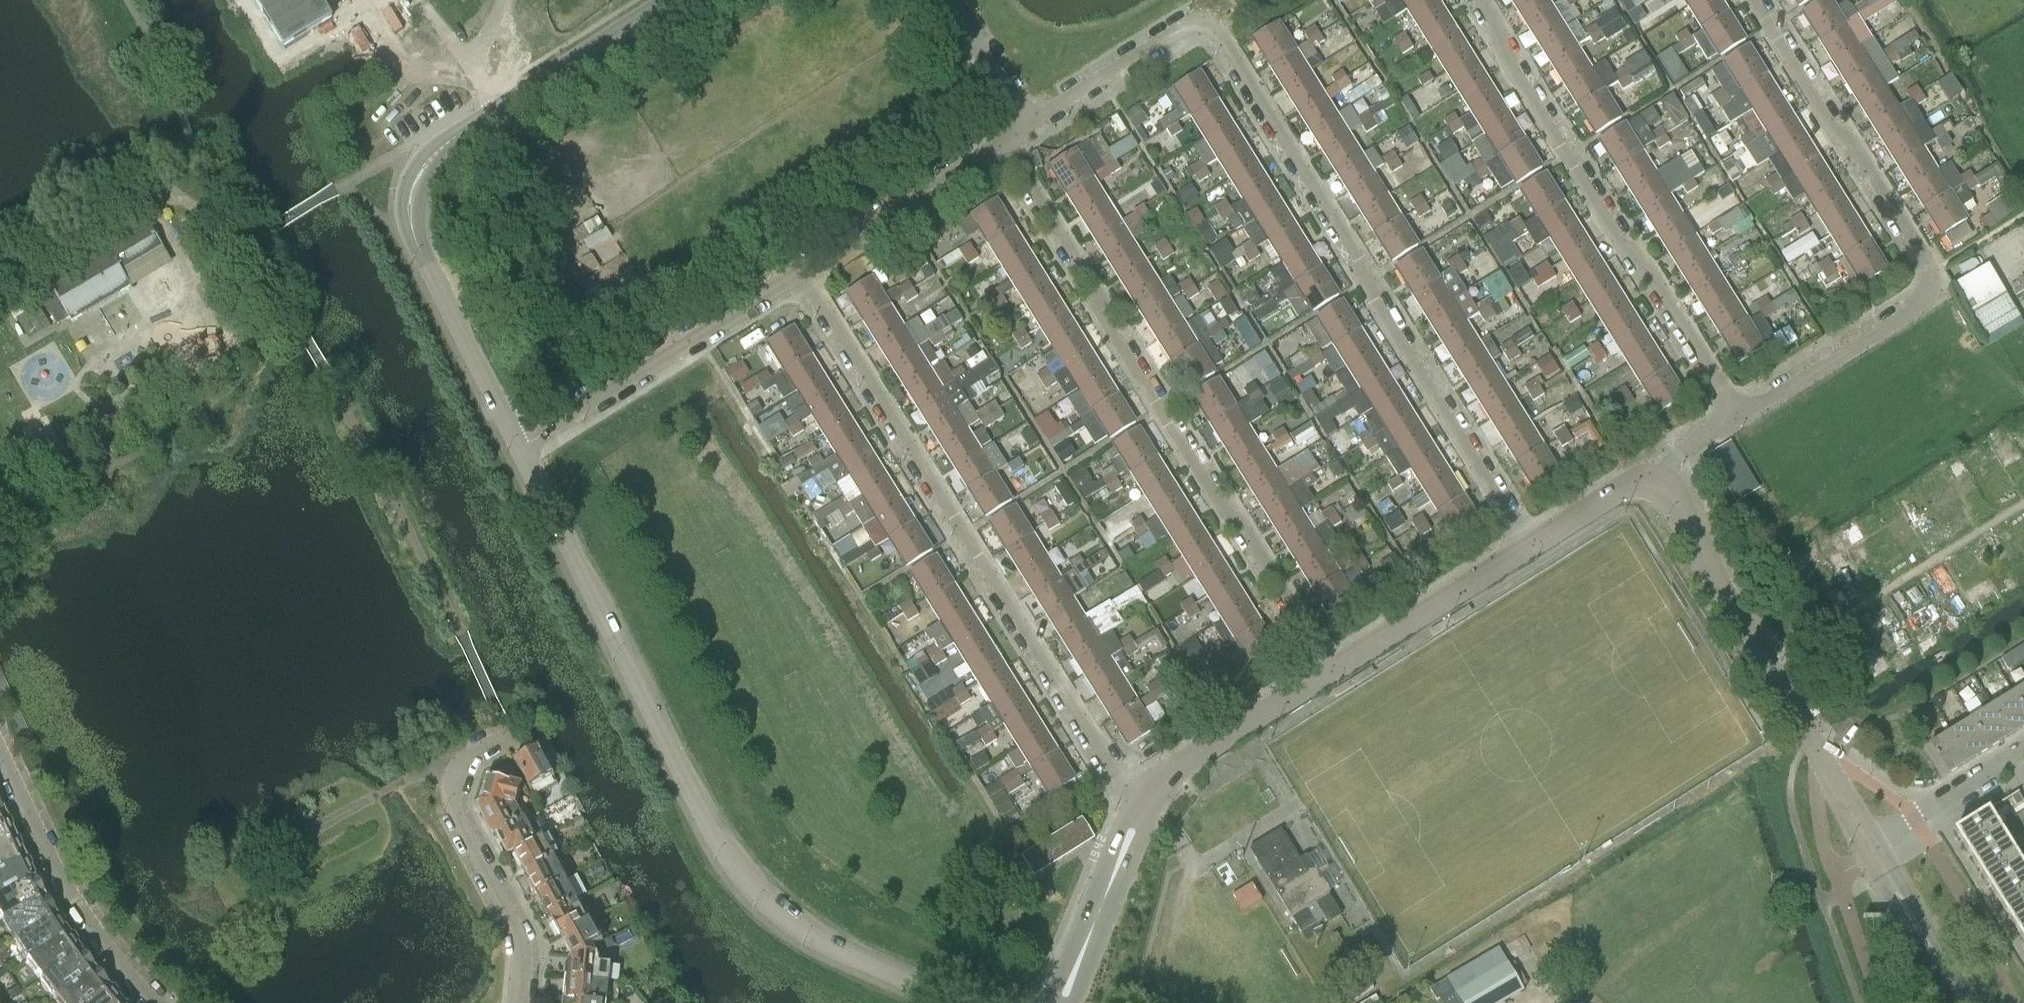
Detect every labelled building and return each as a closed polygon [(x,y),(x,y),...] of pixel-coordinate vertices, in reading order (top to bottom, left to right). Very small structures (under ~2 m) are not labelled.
[(256,2),(268,22),(305,0),(259,0),(256,2)] [(268,22),(284,49),(332,20),(319,0),(305,0),(268,22)] [(1385,2),(1384,0),(1374,0),(1370,3),(1374,9),(1385,2)] [(1389,1),(1397,15),(1407,8),(1421,0),(1391,0),(1389,1)] [(1437,0),(1421,0),(1407,8),(1421,30),(1446,14),(1437,0)] [(1546,0),(1513,0),(1512,0),(1526,22),(1551,7),(1546,0)] [(1574,21),(1566,8),(1570,6),(1569,5),(1577,0),(1561,0),(1551,7),(1526,22),(1539,43),(1574,21)] [(1630,15),(1652,1),(1651,0),(1636,0),(1631,3),(1630,0),(1620,0),(1630,15)] [(1652,1),(1665,22),(1689,6),(1699,0),(1653,0),(1652,1)] [(1719,0),(1699,0),(1689,6),(1703,28),(1727,13),(1719,0)] [(1803,12),(1819,39),(1857,15),(1853,7),(1845,2),(1835,8),(1830,0),(1822,0),(1806,10),(1803,12)] [(1871,36),(1863,23),(1895,2),(1894,0),(1881,0),(1868,8),(1857,15),(1819,39),(1832,60),(1871,36)] [(1863,0),(1853,7),(1857,15),(1868,8),(1863,0)] [(1570,6),(1566,8),(1574,21),(1576,20),(1580,17),(1573,4),(1570,6)] [(1591,39),(1621,20),(1615,10),(1595,22),(1595,23),(1585,30),(1591,39)] [(1744,40),(1727,13),(1703,28),(1704,30),(1692,37),(1707,60),(1718,53),(1719,55),(1744,40)] [(1459,35),(1446,14),(1421,30),(1433,50),(1459,35)] [(1576,20),(1574,21),(1539,43),(1552,63),(1576,48),(1576,47),(1588,40),(1576,20)] [(1594,44),(1605,38),(1606,41),(1623,31),(1625,25),(1621,20),(1591,39),(1594,44)] [(1278,23),(1253,39),(1270,65),(1295,49),(1278,23)] [(1314,27),(1304,33),(1308,41),(1319,34),(1314,27)] [(1680,43),(1690,36),(1686,30),(1676,36),(1680,43)] [(1846,81),(1883,57),(1916,37),(1913,31),(1881,51),(1871,36),(1832,60),(1846,81)] [(1396,45),(1407,38),(1404,33),(1393,40),(1396,45)] [(1319,34),(1308,41),(1312,47),(1323,41),(1319,34)] [(1472,56),(1459,35),(1433,50),(1447,72),(1472,56)] [(1695,44),(1690,36),(1680,43),(1667,51),(1672,59),(1695,44)] [(1884,87),(1897,78),(1890,66),(1911,53),(1907,47),(1918,39),(1916,37),(1883,57),(1846,81),(1859,102),(1884,87)] [(1407,38),(1396,45),(1401,53),(1412,46),(1407,38)] [(1712,95),(1707,98),(1711,105),(1715,103),(1765,72),(1748,46),(1741,51),(1724,62),(1710,71),(1721,89),(1712,95)] [(1589,69),(1576,48),(1552,63),(1565,84),(1589,69)] [(1295,49),(1270,65),(1283,86),(1308,71),(1295,49)] [(1472,56),(1447,72),(1459,92),(1484,76),(1472,56)] [(1579,106),(1603,91),(1617,82),(1628,75),(1624,69),(1613,75),(1604,60),(1589,69),(1565,84),(1579,106)] [(1632,60),(1622,65),(1624,69),(1628,75),(1638,69),(1632,60)] [(1628,75),(1617,82),(1622,90),(1633,83),(1634,85),(1655,72),(1649,62),(1638,69),(1628,75)] [(1308,71),(1283,86),(1296,107),(1321,92),(1308,71)] [(1342,71),(1331,77),(1335,83),(1336,85),(1346,78),(1342,71)] [(1434,80),(1429,72),(1418,79),(1423,87),(1434,80)] [(1765,72),(1715,103),(1720,111),(1721,110),(1730,124),(1735,122),(1778,94),(1765,72)] [(1215,98),(1199,73),(1174,89),(1164,95),(1176,114),(1154,127),(1158,134),(1166,129),(1177,122),(1190,114),(1215,98)] [(1950,74),(1937,83),(1947,100),(1961,92),(1950,74)] [(1376,76),(1343,96),(1348,104),(1380,84),(1376,76)] [(1484,76),(1459,92),(1472,112),(1497,97),(1484,76)] [(1352,86),(1346,78),(1336,85),(1341,93),(1352,86)] [(1700,78),(1679,91),(1684,99),(1705,86),(1700,78)] [(1916,85),(1906,91),(1911,99),(1921,93),(1916,85)] [(1872,124),(1897,108),(1884,87),(1859,102),(1872,124)] [(1384,89),(1377,93),(1382,102),(1390,97),(1385,88),(1384,89)] [(1620,118),(1603,91),(1579,106),(1595,133),(1620,118)] [(1321,92),(1296,107),(1309,128),(1334,113),(1321,92)] [(1673,93),(1659,102),(1674,126),(1688,118),(1673,93)] [(1922,120),(1914,107),(1926,100),(1921,93),(1911,99),(1897,108),(1872,124),(1884,143),(1909,128),(1922,120)] [(1778,94),(1735,122),(1745,138),(1750,134),(1754,139),(1791,116),(1778,94)] [(1694,95),(1683,101),(1692,116),(1702,110),(1694,95)] [(1419,117),(1407,97),(1407,96),(1400,100),(1412,121),(1419,117)] [(1382,102),(1356,118),(1361,126),(1383,112),(1395,104),(1390,97),(1382,102)] [(1511,119),(1497,97),(1472,113),(1448,128),(1452,135),(1464,128),(1472,142),(1485,134),(1486,135),(1511,119)] [(1229,120),(1215,98),(1190,114),(1203,136),(1229,120)] [(1323,150),(1348,134),(1361,126),(1356,118),(1349,106),(1336,115),(1334,113),(1309,128),(1323,150)] [(1387,119),(1383,112),(1361,126),(1365,132),(1387,119)] [(1454,114),(1443,120),(1448,128),(1459,121),(1454,114)] [(1604,137),(1599,140),(1615,165),(1640,150),(1654,141),(1655,141),(1665,134),(1660,127),(1650,134),(1639,115),(1604,137)] [(1791,116),(1754,139),(1743,146),(1749,155),(1756,167),(1780,152),(1805,137),(1791,116)] [(1511,119),(1486,135),(1472,144),(1481,158),(1466,168),(1457,154),(1440,165),(1453,186),(1474,172),(1524,141),(1511,119)] [(1922,120),(1884,143),(1897,164),(1922,148),(1954,128),(1949,120),(1931,131),(1923,119),(1922,120)] [(1242,141),(1229,120),(1203,136),(1205,139),(1192,147),(1201,161),(1190,168),(1193,172),(1204,165),(1217,157),(1242,141)] [(1177,122),(1166,129),(1171,138),(1182,131),(1177,122)] [(1394,134),(1405,150),(1417,143),(1406,127),(1394,134)] [(1361,155),(1348,134),(1323,150),(1336,171),(1361,155)] [(1655,141),(1654,141),(1658,148),(1669,142),(1665,134),(1655,141)] [(1743,146),(1754,139),(1750,134),(1745,138),(1740,141),(1743,146)] [(1947,136),(1936,143),(1940,150),(1951,143),(1947,136)] [(1818,158),(1805,137),(1780,152),(1793,173),(1818,158)] [(1132,138),(1110,152),(1112,154),(1116,160),(1137,147),(1132,138)] [(1255,163),(1242,141),(1217,157),(1230,178),(1255,163)] [(1541,167),(1524,141),(1474,172),(1480,181),(1491,174),(1501,190),(1515,181),(1516,183),(1541,167)] [(1066,192),(1091,176),(1104,167),(1100,161),(1089,142),(1050,166),(1066,192)] [(1374,176),(1372,173),(1384,165),(1373,147),(1361,155),(1336,171),(1349,192),(1374,176)] [(1922,148),(1897,164),(1911,186),(1936,171),(1922,148)] [(1640,150),(1615,165),(1629,188),(1654,172),(1640,150)] [(1398,161),(1393,152),(1382,159),(1387,168),(1398,161)] [(1112,154),(1100,161),(1104,167),(1116,160),(1112,154)] [(1654,172),(1629,188),(1643,209),(1667,193),(1681,185),(1691,179),(1687,173),(1677,158),(1654,172)] [(1793,173),(1780,181),(1769,188),(1774,196),(1785,189),(1793,202),(1806,195),(1831,179),(1818,158),(1793,173)] [(1116,160),(1104,167),(1110,176),(1121,169),(1116,160)] [(1391,173),(1402,167),(1398,161),(1387,168),(1391,173)] [(1730,161),(1723,165),(1733,181),(1734,181),(1740,177),(1730,161)] [(1255,163),(1230,178),(1243,199),(1268,184),(1255,163)] [(1936,171),(1911,186),(1924,208),(1962,184),(1958,177),(1949,163),(1936,171)] [(1996,163),(1973,177),(1978,185),(1980,188),(1994,179),(2000,188),(2009,182),(1996,163)] [(1210,175),(1204,165),(1193,172),(1199,182),(1210,175)] [(1699,165),(1687,173),(1691,179),(1692,178),(1703,171),(1699,165)] [(1168,168),(1162,172),(1168,180),(1174,176),(1168,168)] [(1399,186),(1391,173),(1387,168),(1374,176),(1349,192),(1362,212),(1387,197),(1385,195),(1399,186)] [(1970,170),(1958,177),(1962,184),(1973,177),(1970,170)] [(1562,201),(1545,174),(1520,189),(1538,217),(1562,201)] [(1780,181),(1775,174),(1765,181),(1769,188),(1780,181)] [(1091,176),(1066,192),(1080,213),(1104,198),(1091,176)] [(1978,185),(1973,177),(1962,184),(1967,192),(1978,185)] [(1691,179),(1681,185),(1687,194),(1698,187),(1692,178),(1691,179)] [(1831,179),(1806,195),(1819,215),(1844,199),(1831,179)] [(1243,199),(1230,208),(1219,214),(1225,223),(1235,217),(1243,229),(1281,205),(1268,184),(1243,199)] [(1966,219),(1959,208),(1972,200),(1967,192),(1962,184),(1924,208),(1941,235),(1966,219)] [(1669,251),(1694,236),(1707,227),(1737,208),(1743,205),(1733,188),(1730,190),(1730,189),(1720,195),(1726,205),(1712,213),(1704,200),(1681,215),(1656,230),(1669,251)] [(1104,198),(1080,213),(1093,235),(1118,219),(1119,221),(1133,213),(1144,206),(1146,205),(1139,195),(1129,201),(1122,190),(1106,200),(1104,198)] [(1656,230),(1681,215),(1667,193),(1643,209),(1656,230)] [(2018,210),(2007,193),(1985,207),(1990,214),(1996,224),(2018,210)] [(1387,197),(1362,212),(1377,235),(1401,220),(1387,197)] [(1421,197),(1410,204),(1415,211),(1426,205),(1421,197)] [(1856,220),(1844,199),(1819,215),(1832,235),(1856,220)] [(971,216),(988,243),(1013,227),(996,200),(971,216)] [(1230,208),(1226,201),(1215,208),(1219,214),(1230,208)] [(1499,241),(1491,246),(1504,266),(1518,258),(1510,245),(1527,234),(1535,247),(1550,237),(1575,222),(1562,201),(1538,217),(1524,225),(1499,241)] [(1294,226),(1281,205),(1243,229),(1250,241),(1240,247),(1245,256),(1256,249),(1269,241),(1294,226)] [(1426,205),(1415,211),(1419,219),(1430,212),(1426,205)] [(1144,206),(1133,213),(1138,221),(1149,214),(1144,206)] [(1745,220),(1737,208),(1707,227),(1712,234),(1721,228),(1724,233),(1745,220)] [(1118,219),(1093,235),(1106,256),(1131,240),(1145,232),(1138,221),(1133,213),(1119,221),(1118,219)] [(1800,213),(1789,220),(1790,221),(1794,228),(1795,230),(1806,223),(1800,213)] [(1482,214),(1473,220),(1480,231),(1489,225),(1482,214)] [(1990,214),(1979,220),(1986,230),(1996,224),(1990,214)] [(598,218),(572,233),(580,244),(591,237),(591,236),(604,228),(598,218)] [(1507,223),(1492,232),(1499,241),(1524,225),(1523,225),(1519,218),(1508,225),(1507,223)] [(1401,220),(1377,235),(1392,260),(1400,255),(1417,245),(1401,220)] [(1870,242),(1856,220),(1832,235),(1845,257),(1870,242)] [(1790,221),(1781,227),(1785,233),(1794,228),(1790,221)] [(1575,222),(1550,237),(1565,260),(1590,245),(1575,222)] [(1800,237),(1811,230),(1806,223),(1795,230),(1800,237)] [(1951,246),(1972,233),(1965,223),(1945,236),(1951,246)] [(131,286),(122,271),(163,247),(150,226),(95,259),(94,256),(49,283),(71,321),(131,286)] [(1294,226),(1269,241),(1282,262),(1307,246),(1294,226)] [(1013,227),(988,243),(1001,264),(1026,249),(1013,227)] [(934,229),(923,237),(929,246),(941,239),(934,229)] [(1706,256),(1694,236),(1669,251),(1682,271),(1706,256)] [(1165,238),(1153,246),(1158,254),(1170,246),(1165,238)] [(1131,240),(1106,256),(1119,277),(1144,261),(1131,240)] [(1213,247),(1208,250),(1217,264),(1234,253),(1233,251),(1226,240),(1213,247)] [(959,249),(963,257),(975,250),(970,242),(959,249)] [(1887,268),(1870,242),(1845,257),(1838,262),(1848,277),(1842,281),(1849,292),(1887,268)] [(1819,244),(1809,250),(1813,258),(1823,251),(1819,244)] [(1590,245),(1565,260),(1577,279),(1601,264),(1590,245)] [(1170,246),(1158,254),(1163,262),(1175,254),(1170,246)] [(1321,268),(1307,246),(1282,262),(1292,277),(1268,292),(1272,299),(1321,268)] [(918,248),(900,260),(909,275),(927,263),(918,248)] [(959,249),(937,263),(942,271),(963,257),(959,249)] [(1026,249),(1001,264),(1014,285),(1039,269),(1026,249)] [(1260,256),(1256,249),(1245,256),(1250,263),(1260,256)] [(975,250),(963,257),(968,264),(979,257),(975,250)] [(1466,251),(1458,256),(1462,262),(1470,257),(1466,251)] [(1400,265),(1396,267),(1412,293),(1437,277),(1421,252),(1400,265)] [(1457,254),(1446,261),(1451,269),(1462,262),(1458,256),(1457,254)] [(1743,262),(1738,254),(1728,261),(1732,268),(1743,262)] [(590,256),(579,263),(588,277),(599,269),(590,256)] [(1720,277),(1706,256),(1682,271),(1695,293),(1720,277)] [(1828,257),(1817,264),(1822,272),(1833,265),(1828,257)] [(1144,261),(1119,277),(1133,298),(1157,282),(1144,261)] [(1532,280),(1551,269),(1546,261),(1528,272),(1532,280)] [(1462,262),(1451,269),(1455,276),(1466,269),(1462,262)] [(1748,269),(1743,262),(1732,268),(1737,276),(1748,269)] [(1615,285),(1601,264),(1577,279),(1590,300),(1615,285)] [(1988,264),(1953,284),(1971,315),(2006,294),(1988,264)] [(1519,265),(1508,272),(1518,288),(1530,281),(1519,265)] [(1841,279),(1833,265),(1817,275),(1825,288),(1841,279)] [(929,266),(920,271),(925,280),(934,275),(929,266)] [(1338,295),(1321,268),(1272,299),(1277,307),(1287,301),(1297,317),(1311,308),(1312,311),(1338,295)] [(1039,269),(1014,285),(1027,306),(1052,290),(1039,269)] [(1437,277),(1412,293),(1426,315),(1465,291),(1455,276),(1451,269),(1437,277)] [(1551,269),(1532,280),(1537,288),(1556,276),(1551,269)] [(1499,274),(1484,283),(1491,295),(1506,286),(1499,274)] [(1157,282),(1133,298),(1146,319),(1170,303),(1168,300),(1180,293),(1169,275),(1157,282)] [(1732,298),(1720,277),(1695,293),(1708,313),(1732,298)] [(847,294),(864,320),(889,305),(883,295),(872,278),(847,294)] [(1190,278),(1178,286),(1183,294),(1195,286),(1190,278)] [(909,281),(898,288),(902,295),(914,288),(909,281)] [(1239,290),(1237,291),(1245,303),(1247,302),(1253,311),(1263,304),(1263,303),(1250,283),(1239,290)] [(1627,306),(1615,285),(1590,300),(1603,321),(1627,306)] [(897,286),(883,295),(889,305),(903,296),(902,295),(898,288),(897,286)] [(1195,286),(1183,294),(1188,301),(1199,294),(1195,286)] [(1439,336),(1464,320),(1478,312),(1489,305),(1502,297),(1510,292),(1506,286),(1474,306),(1465,291),(1426,315),(1439,336)] [(987,294),(991,302),(1003,295),(998,287),(987,294)] [(914,288),(902,295),(903,296),(907,303),(918,296),(914,288)] [(1052,290),(1027,306),(1041,327),(1066,311),(1052,290)] [(1971,315),(1969,316),(1981,336),(2018,314),(2006,294),(1971,315)] [(1003,295),(991,302),(996,309),(1008,302),(1003,295)] [(1182,296),(1170,303),(1146,319),(1159,340),(1183,324),(1182,322),(1194,315),(1182,296)] [(1502,297),(1489,305),(1495,315),(1508,307),(1502,297)] [(1765,297),(1755,304),(1759,311),(1770,304),(1765,297)] [(1732,298),(1708,313),(1721,335),(1746,319),(1732,298)] [(1318,319),(1307,326),(1322,350),(1333,344),(1358,328),(1342,301),(1338,304),(1317,317),(1318,319)] [(1577,310),(1576,309),(1572,302),(1561,310),(1565,318),(1577,310)] [(1770,304),(1759,311),(1764,319),(1775,312),(1770,304)] [(889,305),(864,320),(877,342),(902,326),(889,305)] [(1489,305),(1478,312),(1484,322),(1495,315),(1489,305)] [(1641,327),(1627,306),(1603,321),(1616,342),(1641,327)] [(957,309),(944,317),(950,325),(962,318),(957,309)] [(1582,318),(1577,310),(1565,318),(1570,325),(1582,318)] [(1078,332),(1066,311),(1041,327),(1054,348),(1078,332)] [(41,330),(33,312),(21,318),(30,336),(41,330)] [(902,326),(877,342),(890,363),(915,347),(929,338),(940,331),(948,326),(950,325),(944,317),(944,316),(923,328),(916,318),(902,326)] [(1208,339),(1211,338),(1222,331),(1218,323),(1207,330),(1198,316),(1184,325),(1183,324),(1159,340),(1172,361),(1208,339)] [(1759,316),(1748,323),(1746,319),(1721,335),(1738,362),(1763,346),(1761,343),(1772,336),(1759,316)] [(1477,342),(1464,320),(1439,336),(1452,357),(1477,342)] [(948,326),(940,331),(945,339),(953,334),(948,326)] [(1654,347),(1641,327),(1616,342),(1629,363),(1654,347)] [(1788,327),(1773,336),(1781,349),(1796,340),(1788,327)] [(768,343),(785,370),(809,354),(793,328),(768,343)] [(1012,335),(1017,342),(1028,335),(1024,328),(1012,335)] [(1358,328),(1333,344),(1335,347),(1322,355),(1325,361),(1333,373),(1347,365),(1372,349),(1358,328)] [(1515,349),(1518,347),(1534,338),(1528,329),(1509,340),(1510,342),(1499,349),(1503,356),(1515,349)] [(940,331),(929,338),(933,346),(945,339),(940,331)] [(1222,331),(1211,338),(1216,345),(1227,338),(1222,331)] [(1062,361),(1038,376),(1043,384),(1092,354),(1078,332),(1054,348),(1062,361)] [(1028,335),(1017,342),(1022,350),(1033,343),(1028,335)] [(1488,336),(1478,343),(1477,342),(1452,357),(1466,378),(1490,363),(1490,362),(1500,356),(1488,336)] [(1222,362),(1208,339),(1172,361),(1189,388),(1214,373),(1211,369),(1222,362)] [(1602,350),(1597,342),(1585,349),(1590,357),(1602,350)] [(927,343),(917,350),(915,347),(890,363),(903,384),(928,368),(927,367),(938,360),(927,343)] [(1321,353),(1316,345),(1305,352),(1310,360),(1321,353)] [(1667,369),(1654,347),(1629,363),(1643,385),(1667,369)] [(1342,387),(1310,407),(1314,414),(1335,401),(1385,370),(1372,349),(1347,365),(1348,368),(1335,376),(1342,387)] [(1520,357),(1515,349),(1503,356),(1508,364),(1520,357)] [(1607,358),(1602,351),(1602,350),(1590,357),(1595,365),(1607,358)] [(1546,376),(1560,367),(1551,352),(1537,360),(1546,376)] [(1321,353),(1310,360),(1314,368),(1325,361),(1322,355),(1321,353)] [(771,377),(759,385),(764,393),(775,386),(784,400),(798,391),(823,376),(809,354),(785,370),(771,378),(771,377)] [(1105,375),(1092,354),(1043,384),(1048,392),(1058,385),(1065,397),(1077,390),(1078,391),(1105,375)] [(990,359),(982,364),(987,371),(990,376),(999,371),(992,359),(991,358),(990,359)] [(744,359),(728,368),(735,381),(751,371),(744,359)] [(916,405),(956,380),(962,376),(967,373),(962,366),(951,373),(944,362),(930,371),(928,368),(903,384),(916,405)] [(1503,383),(1490,363),(1466,378),(1478,399),(1503,383)] [(1684,396),(1667,369),(1643,385),(1659,411),(1684,396)] [(767,370),(755,377),(759,385),(771,377),(767,370)] [(1398,391),(1385,370),(1335,401),(1342,412),(1351,406),(1358,416),(1373,407),(1398,391)] [(1118,396),(1105,375),(1078,391),(1078,392),(1067,399),(1080,420),(1093,411),(1118,396)] [(799,393),(786,402),(795,416),(798,423),(812,415),(811,412),(836,397),(823,376),(798,391),(799,393)] [(929,426),(968,402),(975,397),(962,376),(956,380),(916,405),(929,426)] [(755,377),(740,386),(745,393),(759,385),(755,377)] [(1193,395),(1210,422),(1235,406),(1218,379),(1193,395)] [(1267,389),(1280,408),(1294,399),(1282,380),(1267,389)] [(1540,389),(1535,381),(1523,388),(1528,396),(1540,389)] [(1517,404),(1503,383),(1478,399),(1492,420),(1517,404)] [(1248,398),(1260,391),(1255,384),(1243,391),(1248,398)] [(1624,385),(1613,393),(1618,400),(1629,393),(1624,385)] [(1545,397),(1540,390),(1540,389),(1528,396),(1533,404),(1545,397)] [(1261,417),(1254,406),(1265,399),(1260,391),(1248,398),(1235,406),(1210,422),(1223,443),(1248,428),(1247,426),(1261,417)] [(1411,412),(1398,391),(1373,407),(1386,428),(1411,412)] [(1629,393),(1618,400),(1623,408),(1634,401),(1629,393)] [(1135,422),(1118,396),(1093,411),(1080,420),(1068,427),(1073,435),(1083,428),(1094,445),(1108,435),(1110,438),(1135,422)] [(836,397),(811,412),(812,415),(824,433),(849,418),(836,397)] [(967,430),(981,421),(1000,409),(995,401),(975,414),(968,402),(929,426),(943,447),(968,431),(967,430)] [(1568,408),(1573,418),(1586,411),(1581,401),(1568,408)] [(1529,425),(1517,404),(1492,420),(1505,441),(1529,425)] [(1004,417),(1000,409),(981,421),(986,428),(1004,417)] [(1047,411),(1034,420),(1046,441),(1065,429),(1060,422),(1056,425),(1047,411)] [(1386,428),(1373,436),(1374,437),(1378,444),(1386,457),(1424,434),(1411,412),(1386,428)] [(795,416),(784,423),(787,428),(788,430),(789,430),(799,424),(798,423),(795,416)] [(777,418),(760,428),(769,442),(788,430),(787,428),(784,423),(782,419),(777,418)] [(849,418),(824,433),(837,454),(862,439),(849,418)] [(1579,452),(1583,459),(1605,445),(1589,420),(1571,433),(1575,440),(1586,433),(1592,443),(1579,452)] [(1030,422),(996,440),(1005,457),(1039,440),(1030,422)] [(799,424),(789,430),(793,438),(804,431),(799,424)] [(1295,447),(1316,433),(1310,424),(1289,437),(1295,447)] [(1543,447),(1529,425),(1505,441),(1518,463),(1543,447)] [(1568,433),(1567,432),(1563,425),(1551,433),(1556,441),(1568,433)] [(980,451),(979,449),(991,441),(982,428),(970,435),(968,431),(943,447),(956,468),(981,452),(980,451)] [(1248,428),(1223,443),(1236,464),(1261,449),(1248,428)] [(1283,428),(1271,436),(1276,443),(1287,436),(1283,428)] [(1156,456),(1139,429),(1114,445),(1115,447),(1104,454),(1118,476),(1129,470),(1130,472),(1156,456)] [(1373,436),(1369,430),(1358,437),(1362,444),(1374,437),(1373,436)] [(2022,453),(2023,451),(2023,434),(2023,432),(2013,438),(2022,453)] [(1573,441),(1568,433),(1556,441),(1561,448),(1573,441)] [(1424,434),(1386,457),(1399,478),(1412,470),(1437,454),(1424,434)] [(1287,436),(1276,443),(1280,450),(1292,443),(1287,436)] [(1378,444),(1374,437),(1362,444),(1367,451),(1378,444)] [(813,469),(798,479),(803,487),(818,477),(828,471),(836,484),(850,475),(875,460),(862,439),(837,454),(824,462),(813,469)] [(1729,442),(1706,456),(1707,458),(1731,498),(1754,483),(1730,443),(1729,442)] [(981,452),(956,468),(969,489),(994,473),(1007,466),(994,444),(993,443),(980,451),(981,452)] [(1918,485),(1939,521),(1968,504),(1961,493),(2003,470),(1988,445),(1918,485)] [(1560,474),(1543,447),(1518,463),(1535,489),(1560,474)] [(1261,449),(1236,464),(1249,485),(1274,469),(1261,449)] [(819,454),(808,461),(809,463),(813,469),(824,462),(820,456),(819,454)] [(1451,476),(1437,454),(1412,470),(1426,491),(1451,476)] [(1156,456),(1130,472),(1144,493),(1169,477),(1156,456)] [(1584,464),(1581,460),(1579,456),(1569,462),(1574,471),(1584,464)] [(1008,464),(1007,465),(1012,472),(1023,465),(1019,458),(1008,464)] [(888,481),(875,460),(850,475),(863,495),(863,496),(888,481)] [(1262,506),(1312,475),(1320,470),(1314,461),(1296,472),(1289,460),(1274,469),(1249,485),(1262,506)] [(1118,481),(1117,480),(1113,473),(1102,480),(1102,479),(1095,483),(1090,482),(1092,481),(1084,468),(1069,477),(1077,490),(1078,490),(1085,500),(1094,494),(1094,495),(1118,481)] [(994,473),(969,489),(986,516),(1011,500),(994,473)] [(1306,488),(1316,482),(1313,476),(1312,475),(1262,506),(1275,527),(1300,511),(1315,501),(1306,488)] [(1451,476),(1426,491),(1410,501),(1417,511),(1432,501),(1439,512),(1464,497),(1451,476)] [(1169,477),(1144,493),(1157,514),(1182,498),(1169,477)] [(1403,484),(1399,478),(1388,484),(1392,491),(1403,484)] [(863,495),(849,504),(854,511),(862,525),(876,516),(877,517),(901,502),(888,481),(863,496),(863,495)] [(1118,481),(1107,487),(1112,495),(1123,488),(1118,481)] [(1054,487),(1067,508),(1075,503),(1061,482),(1054,487)] [(844,496),(834,502),(838,510),(849,504),(844,496)] [(1480,524),(1464,497),(1439,512),(1456,539),(1480,524)] [(1196,519),(1182,498),(1157,514),(1158,517),(1146,525),(1135,532),(1139,539),(1149,533),(1155,543),(1170,534),(1170,535),(1196,519)] [(877,517),(862,527),(870,540),(875,548),(876,547),(890,539),(915,523),(901,502),(877,517)] [(849,504),(838,510),(839,512),(843,518),(854,511),(849,504)] [(1338,505),(1333,508),(1321,515),(1326,523),(1338,516),(1343,512),(1338,505)] [(990,522),(1007,549),(1032,534),(1015,507),(990,522)] [(2013,516),(2023,534),(2023,509),(2013,516)] [(1040,517),(1045,525),(1056,518),(1051,510),(1040,517)] [(1300,511),(1275,527),(1288,548),(1313,532),(1300,511)] [(1426,521),(1421,513),(1410,519),(1415,527),(1426,521)] [(1330,529),(1342,522),(1338,516),(1326,523),(1330,529)] [(1146,525),(1144,522),(1141,517),(1130,524),(1129,521),(1106,535),(1111,543),(1133,529),(1135,532),(1146,525)] [(1056,518),(1045,525),(1050,532),(1061,525),(1060,524),(1056,518)] [(1196,519),(1170,535),(1183,556),(1208,540),(1196,519)] [(1431,529),(1426,521),(1415,527),(1420,535),(1431,529)] [(2023,559),(2023,550),(2009,522),(1976,540),(1987,561),(2006,550),(2014,564),(2023,559)] [(931,550),(915,523),(890,539),(907,565),(931,550)] [(1843,531),(1851,545),(1864,538),(1855,523),(1843,531)] [(849,534),(832,545),(840,557),(857,546),(858,548),(870,540),(862,527),(849,534)] [(1313,532),(1288,548),(1302,569),(1326,553),(1313,532)] [(1032,534),(1007,549),(1020,571),(1045,555),(1032,534)] [(840,557),(838,558),(844,568),(865,555),(877,548),(876,547),(875,548),(870,540),(858,548),(857,546),(840,557)] [(1183,556),(1170,564),(1138,585),(1145,595),(1166,582),(1164,578),(1176,570),(1184,583),(1195,575),(1197,577),(1222,561),(1208,540),(1183,556)] [(1071,597),(1085,589),(1078,577),(1089,570),(1110,557),(1104,547),(1083,560),(1072,567),(1058,576),(1033,592),(1046,613),(1071,597)] [(877,548),(865,555),(870,562),(881,555),(877,548)] [(1366,560),(1365,559),(1361,552),(1349,560),(1354,568),(1366,560)] [(1072,567),(1083,560),(1078,553),(1067,560),(1072,567)] [(1326,553),(1302,569),(1315,590),(1340,575),(1326,553)] [(1045,555),(1020,571),(1033,592),(1058,576),(1045,555)] [(911,572),(927,599),(952,583),(936,556),(911,572)] [(1170,564),(1166,557),(1155,563),(1160,571),(1170,564)] [(1371,568),(1366,560),(1354,568),(1359,576),(1371,568)] [(1235,582),(1222,561),(1197,577),(1209,598),(1235,582)] [(1944,562),(1921,577),(1941,609),(1964,595),(1944,562)] [(1354,569),(1341,577),(1340,575),(1315,590),(1331,617),(1356,601),(1354,597),(1366,589),(1354,569)] [(1126,575),(1118,580),(1124,590),(1132,585),(1126,575)] [(1235,582),(1209,598),(1223,619),(1248,603),(1235,582)] [(952,583),(927,599),(941,621),(966,605),(952,583)] [(1133,587),(1109,602),(1114,611),(1115,612),(1132,601),(1138,606),(1140,605),(1143,603),(1133,587)] [(1994,590),(1968,605),(1975,617),(1983,612),(1982,610),(1999,600),(1994,590)] [(1889,596),(1863,610),(1882,644),(1907,630),(1889,596)] [(1071,597),(1046,613),(1059,634),(1084,618),(1071,597)] [(1197,606),(1192,599),(1181,606),(1186,613),(1197,606)] [(915,608),(910,601),(880,619),(885,627),(902,616),(903,616),(915,608)] [(1084,618),(1059,634),(1073,655),(1111,631),(1103,618),(1114,611),(1109,602),(1084,618)] [(1261,624),(1248,603),(1223,619),(1224,621),(1213,628),(1225,647),(1236,640),(1261,624)] [(979,626),(966,605),(941,621),(923,632),(930,643),(933,640),(936,645),(940,650),(954,641),(979,626)] [(1197,606),(1186,613),(1191,621),(1201,614),(1197,606)] [(915,608),(903,616),(907,624),(919,616),(915,608)] [(1955,609),(1944,615),(1953,629),(1963,622),(1955,609)] [(1261,624),(1236,640),(1253,666),(1278,651),(1261,624)] [(992,647),(979,626),(954,641),(967,662),(992,647)] [(1159,650),(1166,646),(1156,630),(1134,643),(1123,650),(1128,658),(1154,642),(1159,650)] [(1120,652),(1123,650),(1134,643),(1130,636),(1119,643),(1111,631),(1073,655),(1086,676),(1121,654),(1120,652)] [(1917,644),(1922,653),(1934,645),(1929,636),(1917,644)] [(1208,649),(1213,657),(1224,650),(1219,642),(1208,649)] [(1908,657),(1901,645),(1901,644),(1886,653),(1893,666),(1908,657)] [(942,652),(940,650),(936,645),(925,652),(930,660),(942,652)] [(2015,651),(2023,664),(2023,663),(2023,646),(2015,651)] [(980,683),(1005,668),(992,647),(967,662),(980,683)] [(1224,650),(1213,657),(1218,664),(1229,657),(1224,650)] [(1862,662),(1873,680),(1891,669),(1880,651),(1862,662)] [(2023,664),(2015,651),(2001,660),(2009,673),(2023,664)] [(942,652),(930,660),(935,668),(947,660),(942,652)] [(1133,673),(1121,654),(1086,676),(1099,697),(1124,681),(1122,679),(1133,673)] [(930,661),(914,671),(912,672),(921,687),(939,676),(930,661)] [(1005,668),(980,683),(993,704),(1018,689),(1005,668)] [(1151,694),(1167,683),(1163,676),(1146,686),(1151,694)] [(1210,676),(1200,682),(1207,694),(1217,687),(1210,676)] [(1862,677),(1852,684),(1856,691),(1867,684),(1862,677)] [(1124,681),(1099,697),(1112,718),(1137,702),(1124,681)] [(1153,729),(1141,710),(1172,691),(1167,683),(1151,694),(1137,702),(1112,718),(1128,744),(1153,729)] [(967,693),(967,691),(963,685),(951,692),(956,700),(967,693)] [(1188,686),(1173,696),(1182,710),(1197,700),(1188,686)] [(2013,693),(2023,711),(2023,686),(2013,693)] [(2013,693),(1997,703),(1987,687),(1982,690),(1983,693),(2010,735),(2023,727),(2023,711),(2013,693)] [(1006,726),(1031,710),(1018,689),(993,704),(980,713),(987,726),(992,732),(1005,723),(1006,726)] [(949,690),(925,705),(931,714),(954,698),(951,692),(949,690)] [(968,693),(956,700),(959,706),(971,698),(968,693)] [(2010,735),(1983,693),(1975,698),(1983,711),(1971,719),(1989,748),(2010,735)] [(1031,710),(1006,726),(1019,746),(1044,731),(1031,710)] [(1989,748),(1971,719),(1950,732),(1968,761),(1989,748)] [(992,734),(992,732),(987,726),(976,733),(981,741),(992,734)] [(1019,746),(1007,754),(1016,769),(1020,776),(1033,768),(1058,752),(1044,731),(1019,746)] [(1968,761),(1950,732),(1929,745),(1947,774),(1968,761)] [(997,742),(993,734),(992,734),(981,741),(986,749),(997,742)] [(554,777),(538,749),(531,753),(525,750),(516,755),(515,762),(531,790),(554,777)] [(983,752),(970,761),(976,772),(990,763),(983,752)] [(1058,752),(1033,768),(1049,794),(1074,779),(1058,752)] [(1016,769),(997,780),(1001,787),(1020,776),(1016,769)] [(485,801),(484,802),(513,809),(516,807),(522,788),(516,786),(510,776),(496,772),(488,777),(485,787),(489,788),(485,801)] [(1020,776),(1001,787),(1007,796),(1025,784),(1020,776)] [(2018,793),(2010,797),(2016,806),(2023,802),(2018,793)] [(513,809),(484,802),(477,805),(494,837),(497,835),(523,820),(516,808),(516,807),(513,809)] [(1988,810),(1955,831),(1960,840),(1962,844),(1965,847),(1998,826),(1988,810)] [(0,820),(0,846),(14,838),(10,830),(10,826),(8,821),(5,819),(5,818),(0,820)] [(523,820),(497,835),(501,843),(499,847),(503,855),(508,855),(509,857),(515,853),(516,854),(536,841),(525,819),(523,820)] [(1082,820),(1052,839),(1063,856),(1092,837),(1082,820)] [(1998,826),(1965,847),(1967,852),(1969,855),(1974,863),(2008,842),(1998,826)] [(1325,896),(1303,858),(1302,857),(1298,859),(1280,828),(1247,848),(1299,934),(1324,919),(1327,924),(1340,917),(1327,895),(1325,896)] [(0,846),(0,871),(23,858),(20,850),(20,846),(17,841),(15,839),(14,838),(0,846)] [(536,841),(516,854),(527,874),(554,859),(543,838),(536,841)] [(1023,857),(1034,874),(1063,856),(1052,839),(1023,857)] [(2008,842),(1974,863),(1979,870),(1981,874),(1984,878),(2018,857),(2008,842)] [(1984,878),(1986,882),(1988,886),(1993,893),(2023,874),(2023,867),(2018,857),(1984,878)] [(0,871),(0,898),(34,880),(33,880),(32,878),(33,878),(29,870),(29,866),(27,861),(24,859),(23,858),(0,871)] [(554,859),(527,874),(531,882),(529,886),(533,894),(537,894),(538,896),(566,880),(554,859)] [(1993,893),(1998,901),(2000,905),(2003,909),(2023,896),(2023,874),(1993,893)] [(0,898),(0,922),(44,897),(38,889),(39,886),(36,881),(34,880),(0,898)] [(566,880),(538,896),(549,916),(577,900),(566,880)] [(1254,881),(1233,893),(1243,910),(1263,898),(1254,881)] [(2003,909),(2005,913),(2008,916),(2012,924),(2023,917),(2023,896),(2003,909)] [(0,922),(13,942),(55,916),(50,908),(50,905),(48,900),(44,899),(44,897),(0,922)] [(577,900),(549,916),(561,937),(564,935),(589,921),(577,900)] [(55,916),(13,942),(26,961),(67,934),(62,926),(62,923),(59,918),(56,918),(55,916)] [(2012,924),(2017,931),(2019,935),(2022,939),(2023,938),(2023,917),(2012,924)] [(603,942),(591,920),(589,921),(564,935),(568,941),(566,946),(571,957),(574,958),(603,942)] [(1304,943),(1322,932),(1317,924),(1299,934),(1304,943)] [(68,936),(67,934),(26,961),(40,980),(80,952),(74,944),(75,941),(72,936),(68,936)] [(567,967),(566,978),(609,982),(611,967),(599,965),(600,960),(593,947),(574,958),(571,957),(571,963),(567,967)] [(1447,980),(1453,991),(1460,1002),(1508,1002),(1525,993),(1499,950),(1447,980)] [(54,999),(93,970),(87,962),(88,959),(84,954),(81,954),(80,952),(40,980),(54,999)] [(0,971),(0,981),(9,975),(5,968),(0,971)] [(107,987),(101,979),(101,976),(98,972),(95,971),(93,970),(54,999),(57,1002),(86,1002),(107,987)] [(564,1000),(593,1002),(607,1002),(609,982),(566,978),(564,1000)] [(1353,1001),(1374,988),(1369,980),(1348,992),(1353,1001)] [(1446,980),(1430,989),(1437,1000),(1440,998),(1453,991),(1447,980),(1446,980)] [(116,996),(115,993),(112,989),(108,989),(107,987),(86,1002),(121,1002),(116,996)] [(1377,998),(1375,995),(1362,1002),(1380,1002),(1377,998)]
